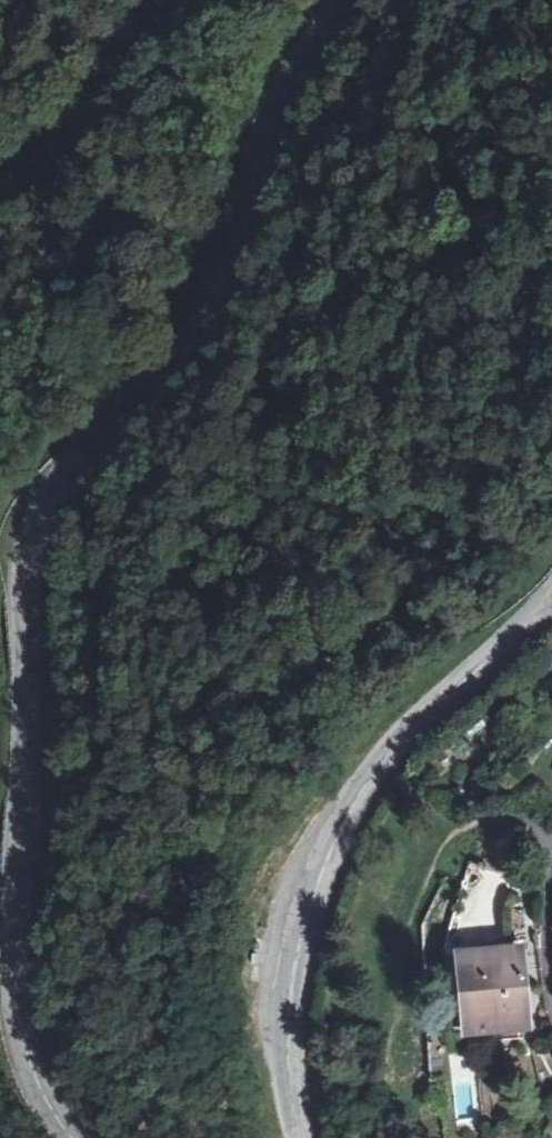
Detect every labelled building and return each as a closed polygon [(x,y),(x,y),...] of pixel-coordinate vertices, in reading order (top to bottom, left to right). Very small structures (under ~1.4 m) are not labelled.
[(462,955),(519,950),(519,942),(449,948),(446,971),(452,1034),(469,1032),(462,955)] [(519,950),(462,955),(469,1032),(527,1027),(519,950)]
